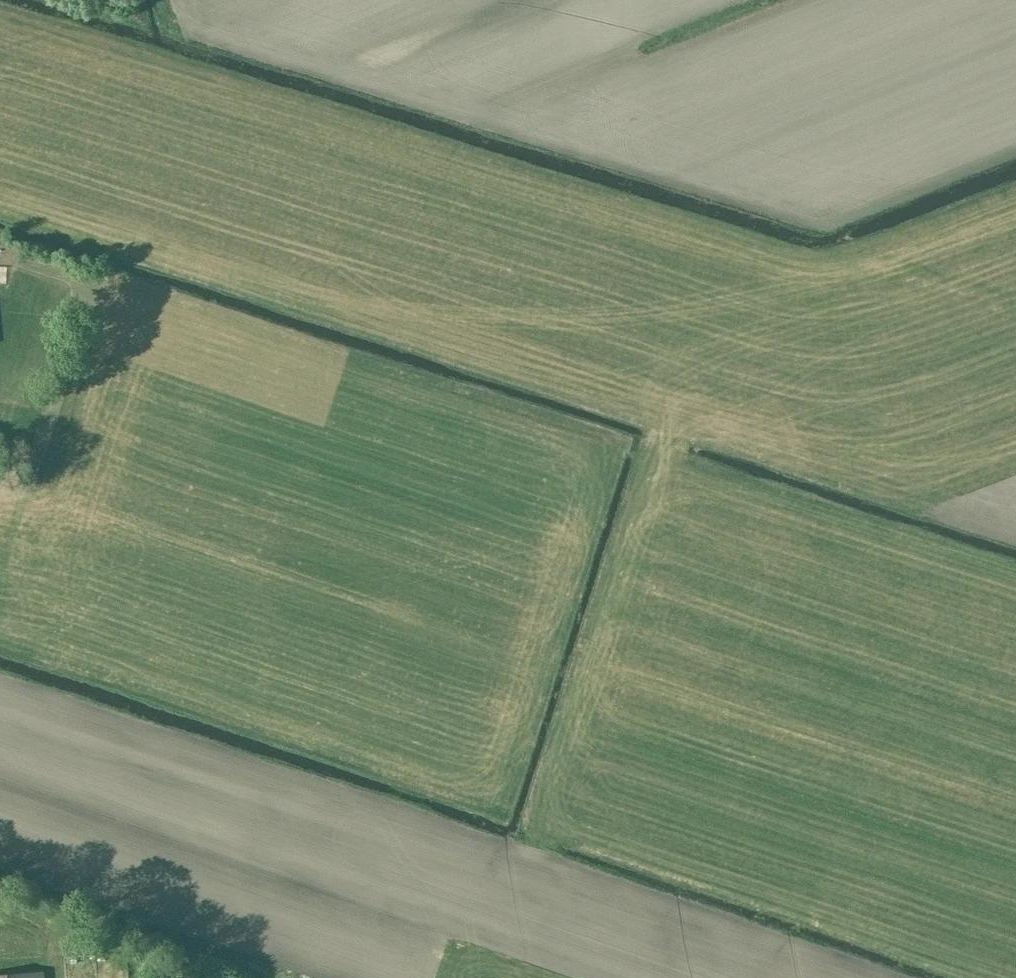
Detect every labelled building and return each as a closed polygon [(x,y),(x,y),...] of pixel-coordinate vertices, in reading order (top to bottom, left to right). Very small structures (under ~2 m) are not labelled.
[(41,970),(0,973),(0,977),(41,977),(41,970)]
